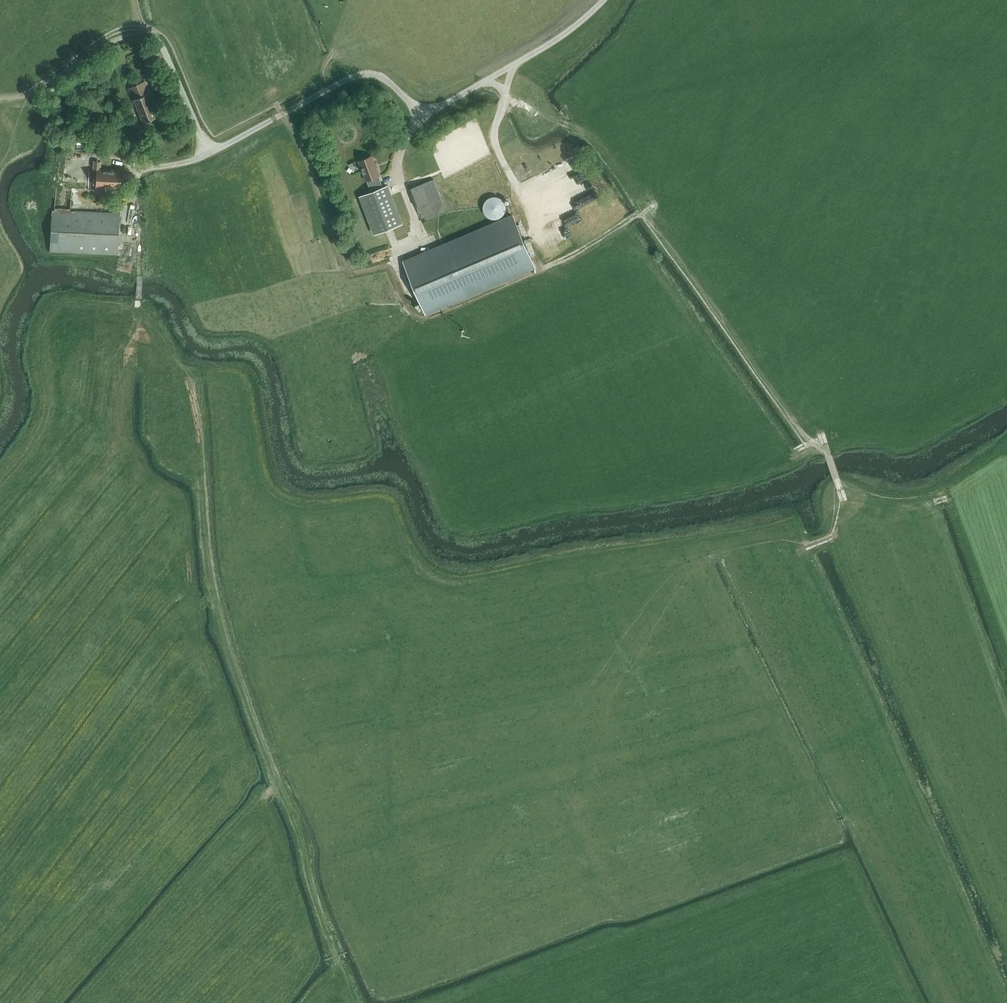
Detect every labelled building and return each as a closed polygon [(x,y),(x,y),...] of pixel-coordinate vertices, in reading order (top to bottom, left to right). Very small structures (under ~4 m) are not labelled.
[(129,47),(141,43),(139,37),(127,41),(129,47)] [(131,92),(134,98),(134,99),(143,122),(162,114),(152,91),(150,91),(146,80),(128,87),(130,93),(131,92)] [(64,148),(60,148),(54,210),(52,210),(50,251),(117,254),(119,213),(70,210),(72,188),(96,190),(96,187),(120,188),(120,170),(100,169),(101,161),(97,161),(98,150),(86,149),(86,143),(75,142),(75,141),(65,140),(64,148)] [(372,155),(357,160),(365,181),(367,181),(371,191),(382,187),(378,176),(380,175),(372,155)] [(422,183),(409,188),(421,221),(438,215),(442,202),(434,179),(422,183)] [(371,191),(358,196),(372,234),(401,223),(387,185),(382,187),(371,191)] [(506,209),(506,206),(506,204),(505,201),(504,200),(502,198),(501,197),(499,196),(497,196),(495,196),(493,196),(491,196),(489,197),(487,199),(485,202),(484,204),(484,206),(484,208),(484,210),(485,213),(486,214),(487,215),(488,217),(490,218),(492,218),(495,218),(497,218),(499,217),(501,216),(502,215),(504,214),(505,213),(505,211),(506,209)] [(405,262),(426,312),(534,266),(513,216),(405,262)]
